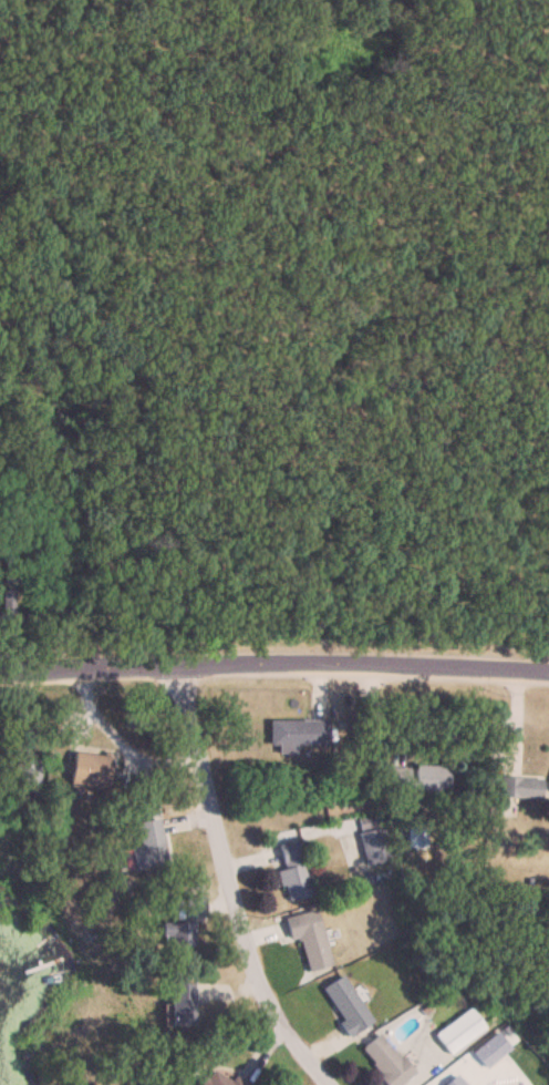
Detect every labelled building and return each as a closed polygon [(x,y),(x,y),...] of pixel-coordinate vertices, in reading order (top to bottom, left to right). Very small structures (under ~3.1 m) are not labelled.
[(268,743),(277,743),(277,752),(294,752),(294,743),(326,744),(326,719),(268,719),(268,743)] [(106,788),(108,755),(70,752),(67,784),(106,788)] [(447,789),(447,767),(391,767),(391,789),(447,789)] [(500,798),(541,800),(542,779),(501,777),(500,798)] [(130,869),(165,864),(158,817),(134,821),(138,846),(127,848),(130,869)] [(364,864),(383,861),(377,828),(358,832),(364,864)] [(283,901),(307,897),(297,840),(278,843),(282,869),(278,869),(283,901)] [(203,895),(183,895),(183,916),(203,916),(203,895)] [(315,909),(283,917),(288,937),(297,935),(306,970),(329,964),(315,909)] [(193,922),(164,922),(164,944),(193,944),(193,922)] [(348,1036),(371,1022),(342,975),(319,989),(348,1036)] [(170,1026),(193,1026),(193,983),(170,983),(170,1026)] [(433,1035),(448,1055),(483,1029),(467,1008),(433,1035)] [(509,1047),(494,1032),(472,1053),(486,1068),(509,1047)] [(413,1073),(377,1033),(357,1052),(387,1084),(399,1084),(413,1073)] [(247,1084),(232,1076),(230,1080),(210,1069),(202,1084),(247,1084)] [(454,1075),(444,1084),(464,1084),(454,1075)]
